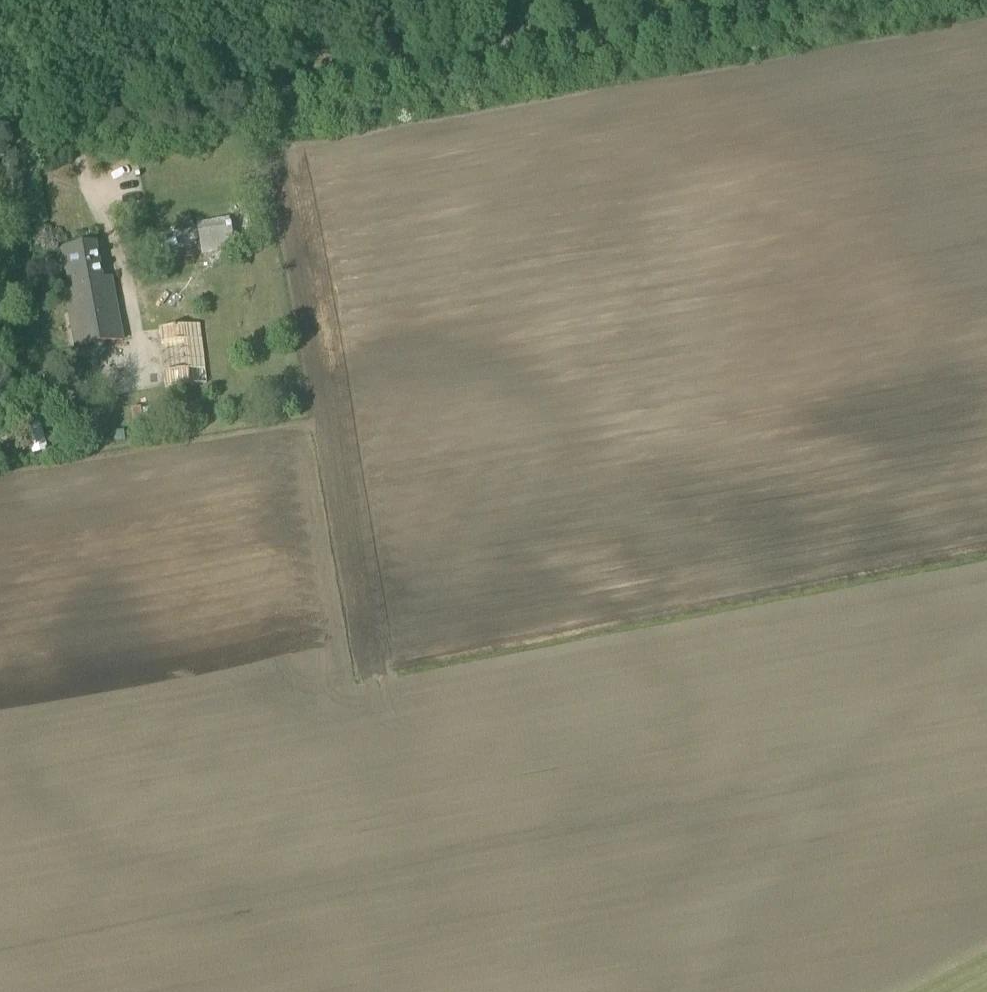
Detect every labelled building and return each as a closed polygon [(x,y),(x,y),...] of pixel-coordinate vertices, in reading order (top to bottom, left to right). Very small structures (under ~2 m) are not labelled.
[(242,241),(238,219),(230,221),(230,220),(196,226),(201,256),(235,250),(234,242),(242,241)] [(100,282),(94,247),(61,253),(67,288),(62,289),(73,351),(121,342),(110,280),(100,282)] [(163,390),(207,385),(200,325),(156,330),(163,390)]
